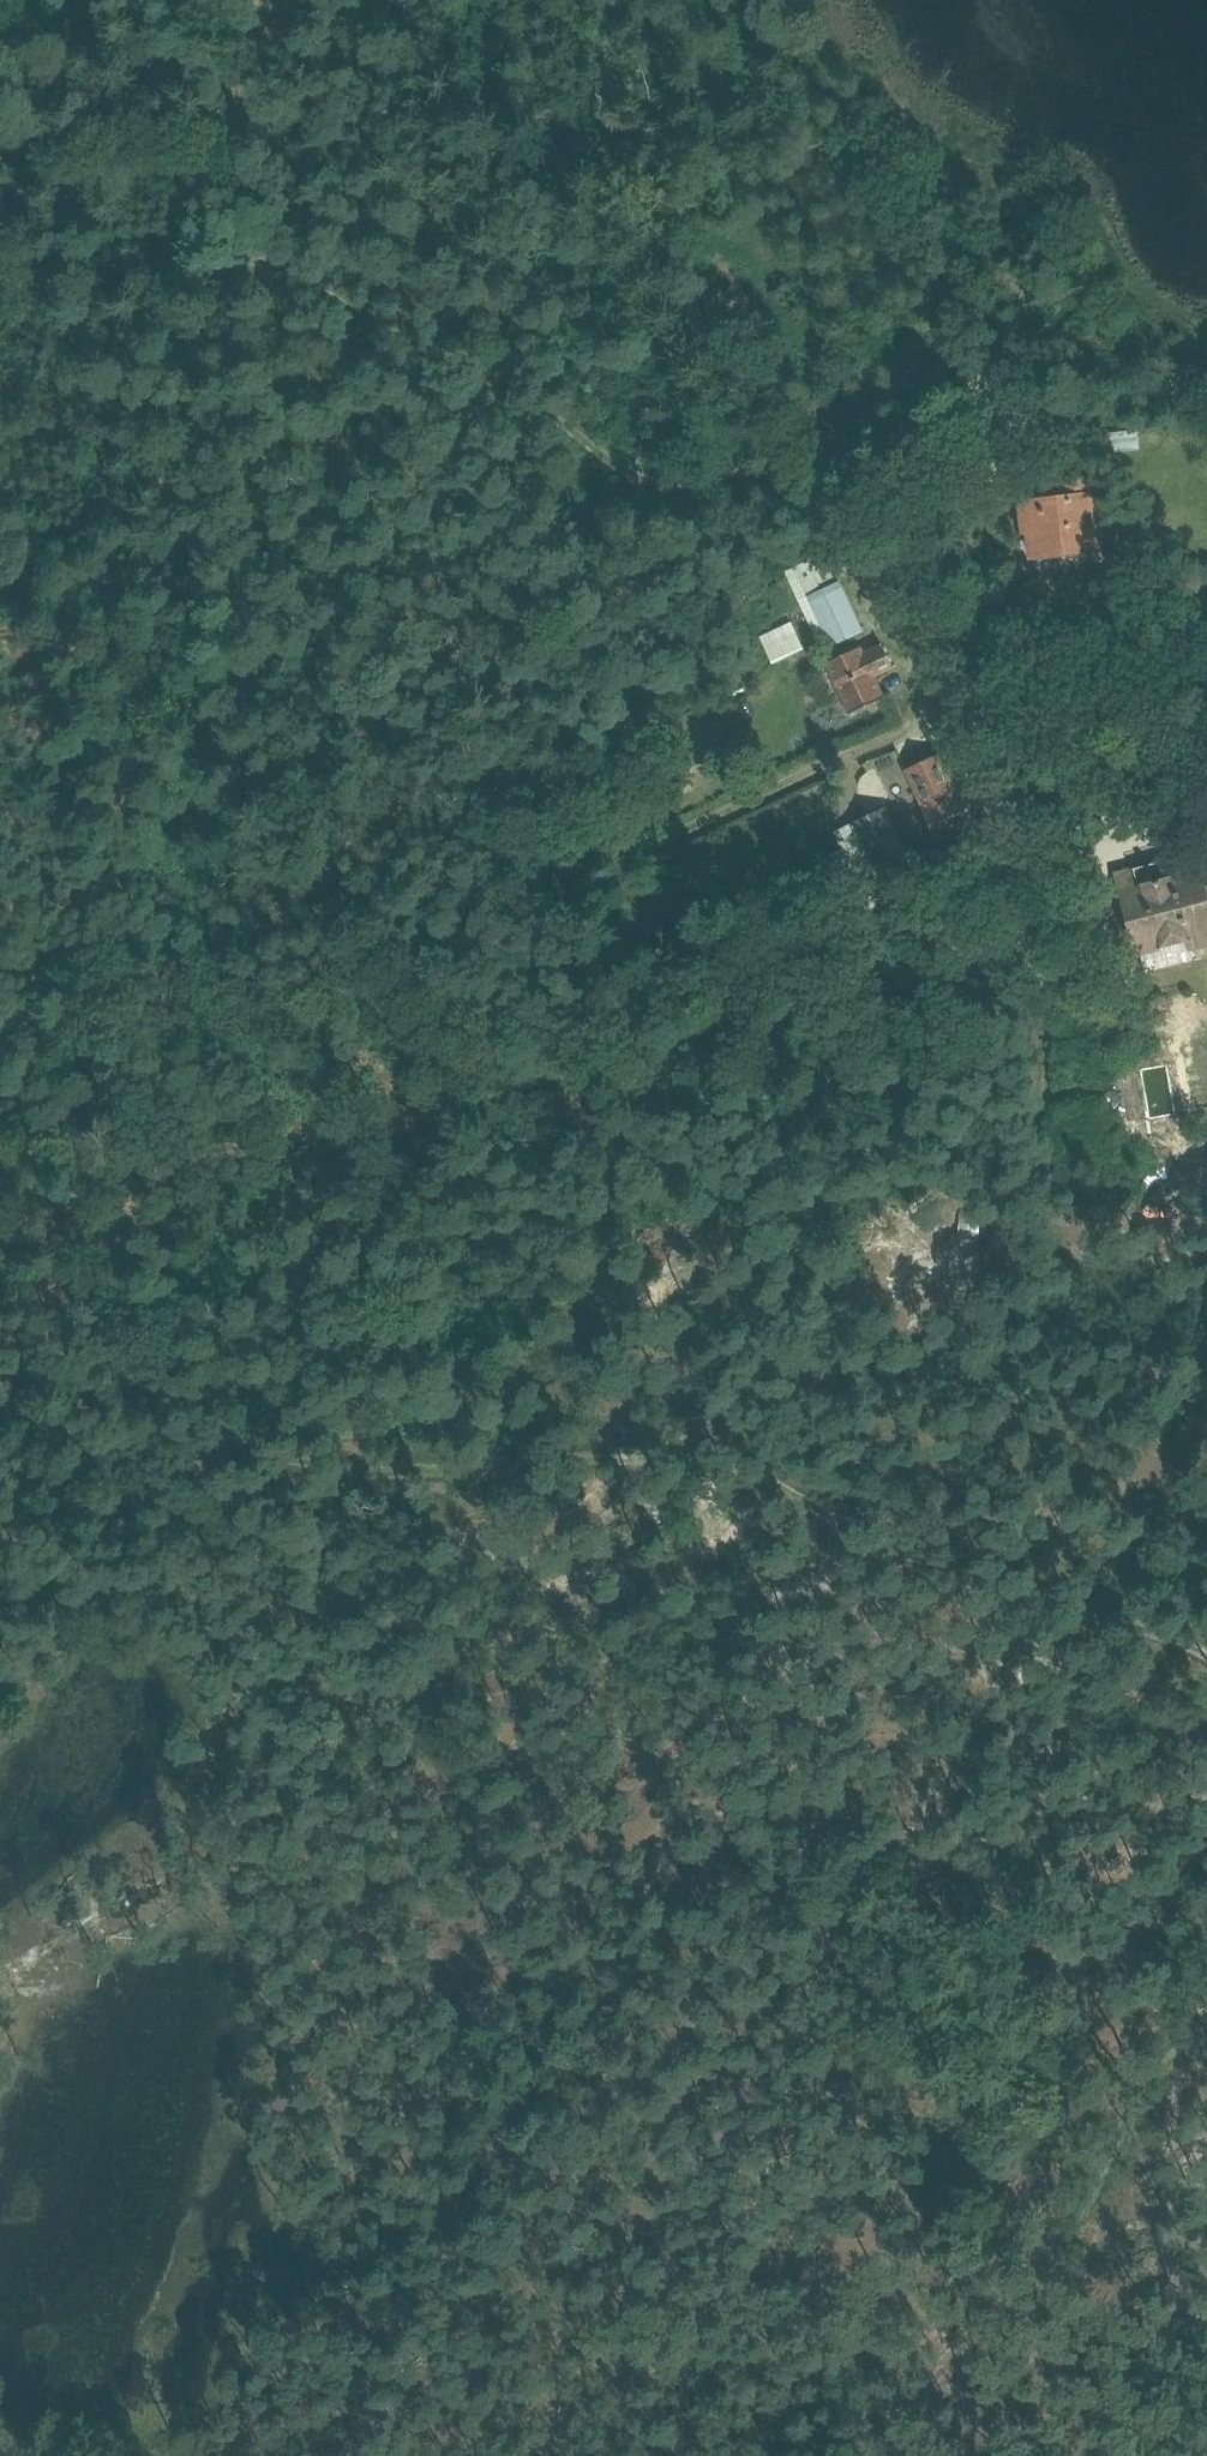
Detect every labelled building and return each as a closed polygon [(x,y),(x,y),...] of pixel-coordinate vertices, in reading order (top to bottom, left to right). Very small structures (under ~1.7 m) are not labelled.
[(1030,529),(1033,554),(1095,547),(1090,497),(1088,497),(1086,479),(1064,482),(1066,499),(1023,504),(1026,530),(1030,529)] [(840,582),(836,584),(822,555),(786,572),(824,650),(864,631),(840,582)] [(773,660),(802,647),(791,623),(762,636),(773,660)] [(830,661),(844,691),(854,712),(886,696),(876,676),(893,667),(882,644),(854,657),(851,651),(830,661)] [(907,771),(940,841),(977,824),(962,791),(957,794),(940,756),(907,771)] [(1150,768),(1149,771),(1148,772),(1148,774),(1148,776),(1149,778),(1150,780),(1151,781),(1152,782),(1154,782),(1156,783),(1158,783),(1160,782),(1161,781),(1163,780),(1164,779),(1165,777),(1165,775),(1165,772),(1164,769),(1162,767),(1160,766),(1159,766),(1157,765),(1155,766),(1153,766),(1150,768)] [(1120,804),(1111,778),(1102,781),(1110,807),(1120,804)] [(885,809),(836,832),(856,876),(905,852),(885,809)] [(1170,966),(1194,960),(1190,946),(1206,942),(1206,902),(1196,862),(1172,868),(1170,859),(1135,869),(1139,886),(1123,890),(1139,951),(1141,951),(1147,972),(1170,966)] [(997,922),(1004,914),(1001,912),(994,920),(997,922)] [(1127,1060),(1114,1062),(1116,1076),(1129,1074),(1127,1060)] [(1119,1105),(1120,1104),(1119,1096),(1118,1094),(1117,1093),(1115,1091),(1113,1091),(1111,1091),(1110,1091),(1108,1092),(1106,1095),(1105,1098),(1106,1105),(1108,1107),(1109,1108),(1110,1108),(1112,1109),(1113,1109),(1114,1109),(1116,1108),(1118,1106),(1119,1105)] [(1124,1121),(1127,1137),(1140,1134),(1137,1119),(1124,1121)]
